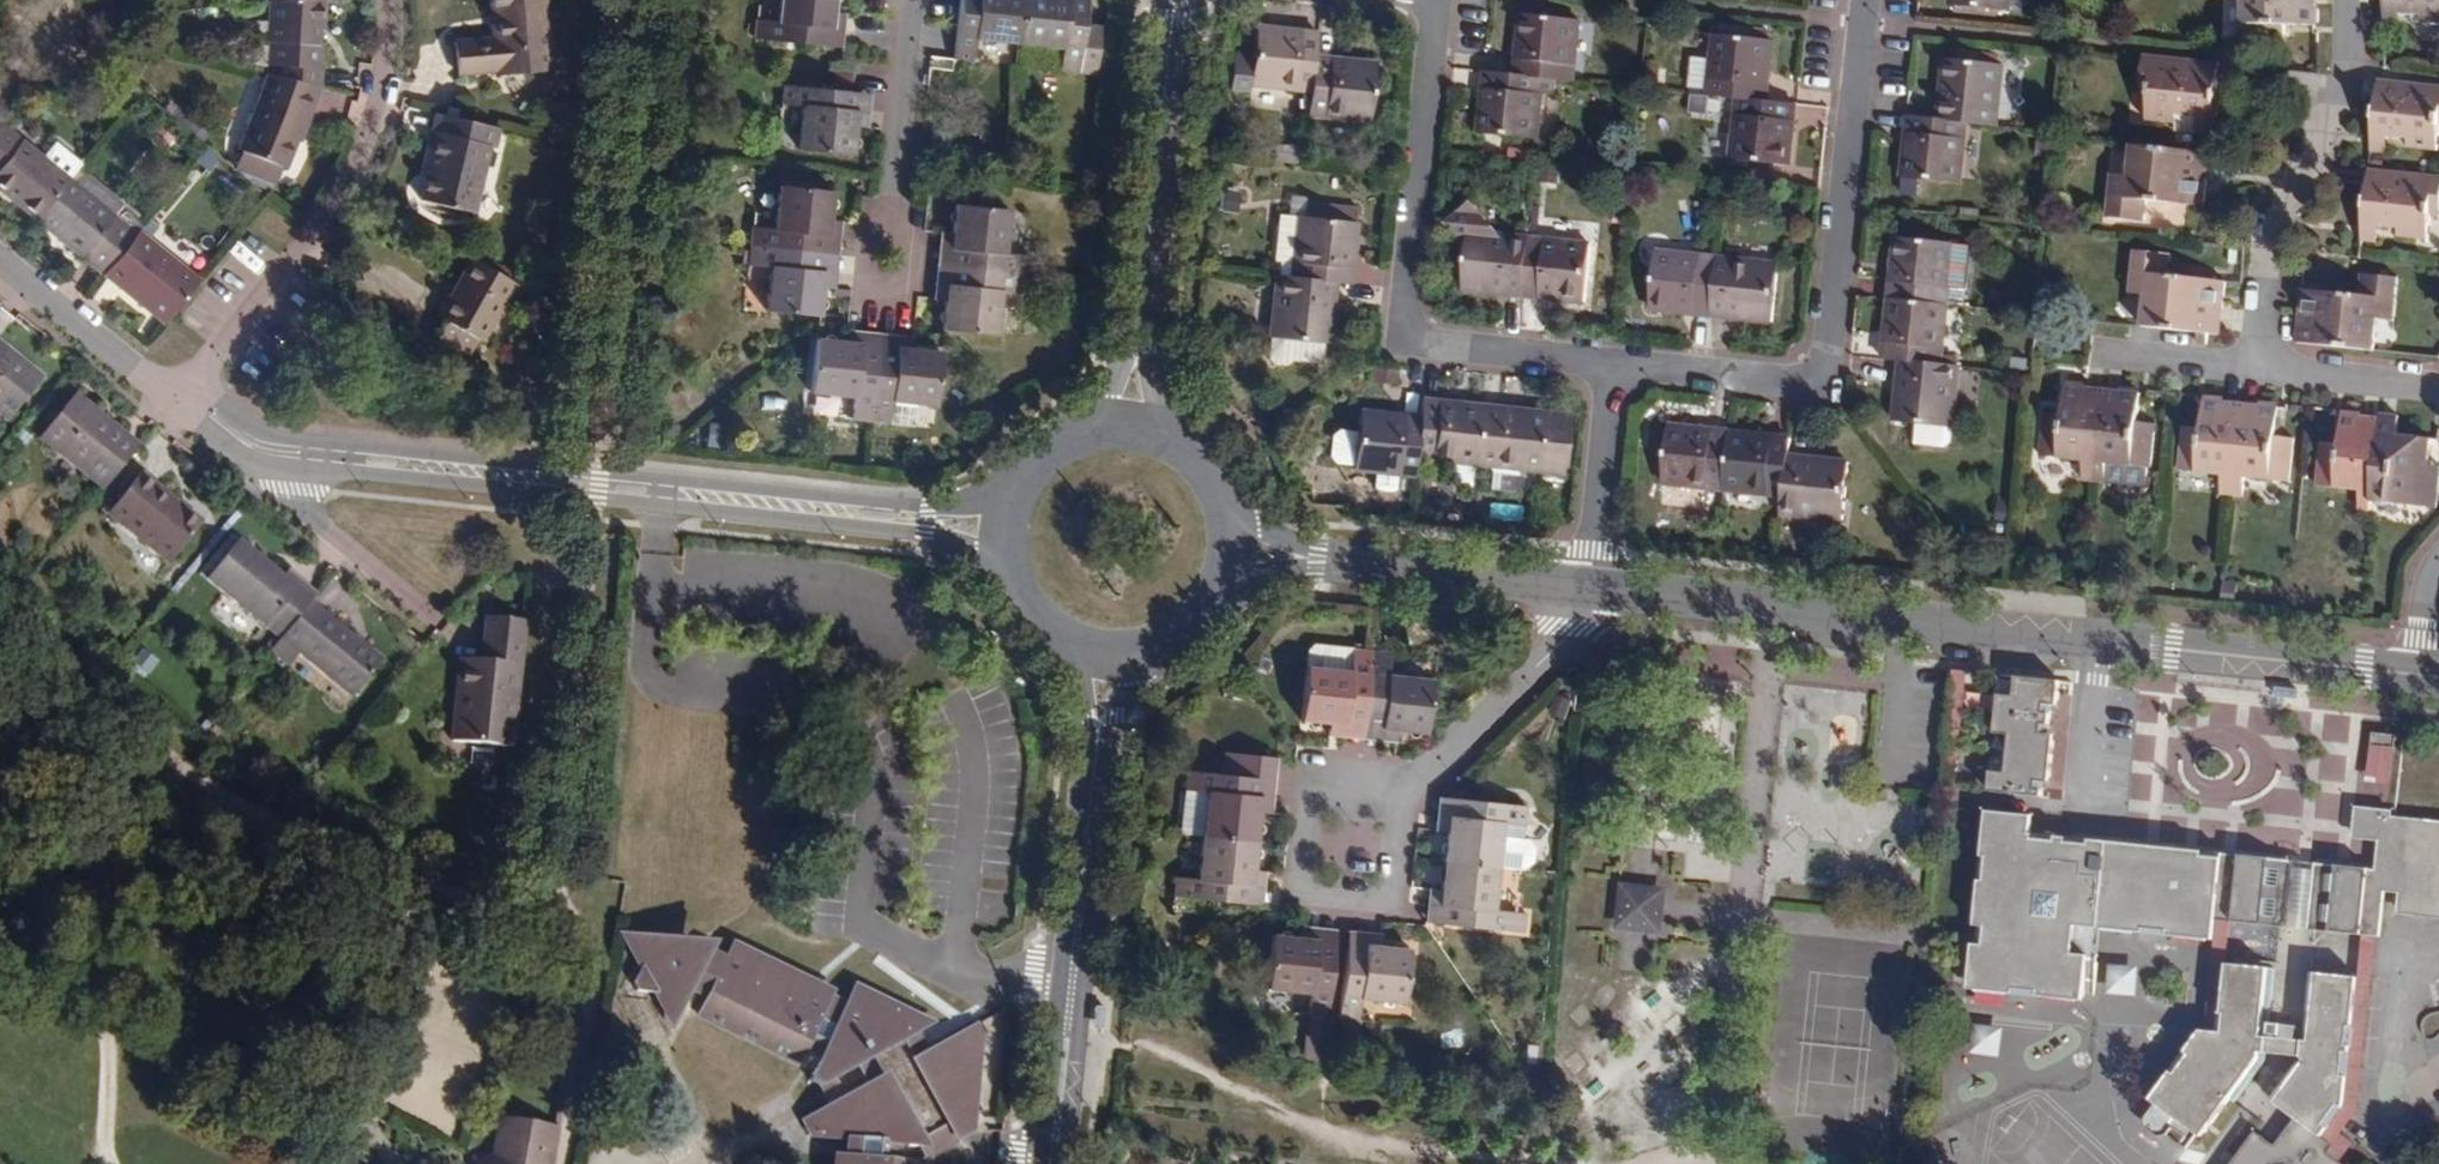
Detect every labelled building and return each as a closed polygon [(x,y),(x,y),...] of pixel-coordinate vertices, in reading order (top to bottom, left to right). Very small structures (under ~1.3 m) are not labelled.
[(322,0),(277,0),(269,1),(272,47),(266,65),(277,68),(275,76),(321,86),(325,68),(318,67),(323,52),(314,49),(319,30),(326,30),(322,0)] [(545,0),(490,0),(494,42),(455,45),(458,76),(497,72),(498,77),(547,72),(543,30),(548,30),(545,0)] [(780,24),(759,22),(757,41),(825,48),(826,30),(838,31),(839,21),(841,0),(783,0),(780,24)] [(1024,0),(960,0),(954,63),(971,65),(973,45),(1019,49),(1024,0)] [(1019,49),(1062,54),(1060,74),(1081,76),(1088,7),(1068,5),(1068,0),(1024,0),(1019,49)] [(1949,10),(1956,10),(1956,18),(1996,23),(1996,15),(2007,16),(2008,0),(1950,0),(1949,10)] [(2007,16),(2023,18),(2025,0),(2008,0),(2007,16)] [(2240,37),(2283,38),(2283,20),(2311,22),(2317,19),(2317,7),(2313,3),(2313,0),(2241,0),(2240,37)] [(2420,14),(2420,21),(2438,22),(2438,0),(2381,0),(2381,8),(2385,13),(2398,13),(2411,14),(2411,5),(2420,5),(2420,14)] [(2420,5),(2411,5),(2411,14),(2420,14),(2420,5)] [(2398,13),(2385,13),(2383,29),(2398,29),(2398,13)] [(1516,78),(1544,81),(1574,85),(1581,22),(1523,16),(1516,78)] [(855,22),(839,21),(838,31),(826,30),(825,48),(852,51),(855,22)] [(1250,84),(1314,91),(1318,58),(1320,36),(1256,28),(1253,55),(1238,53),(1235,74),(1252,75),(1250,84)] [(1739,102),(1768,106),(1775,43),(1717,37),(1710,99),(1739,102)] [(2197,116),(2213,117),(2218,112),(2219,102),(2214,98),(2219,62),(2144,55),(2140,92),(2150,93),(2147,118),(2175,121),(2175,114),(2175,106),(2185,106),(2184,114),(2197,116)] [(1377,66),(1318,58),(1314,91),(1312,116),(1371,123),(1377,66)] [(1947,64),(1941,123),(1968,126),(1998,129),(2004,69),(1947,64)] [(310,127),(321,86),(275,76),(260,72),(252,115),(238,155),(286,171),(300,124),(310,127)] [(1544,81),(1516,78),(1485,75),(1479,137),(1538,143),(1544,81)] [(2410,131),(2409,139),(2408,147),(2437,150),(2438,123),(2438,85),(2377,78),(2373,115),(2370,117),(2369,131),(2372,135),(2388,137),(2400,138),(2400,130),(2410,131)] [(855,94),(785,88),(783,109),(803,110),(799,155),(857,162),(860,129),(861,116),(853,116),(855,94)] [(878,130),(881,96),(855,94),(853,116),(861,116),(860,129),(878,130)] [(1797,109),(1768,106),(1739,102),(1732,165),(1790,172),(1797,109)] [(2175,114),(2184,114),(2185,106),(2175,106),(2175,114)] [(421,173),(431,175),(440,138),(446,139),(449,118),(435,115),(421,173)] [(2213,117),(2197,116),(2195,130),(2211,132),(2213,117)] [(440,138),(431,175),(424,205),(476,216),(490,150),(498,152),(503,131),(449,118),(446,139),(440,138)] [(1968,126),(1941,123),(1908,120),(1902,184),(1962,190),(1968,126)] [(35,223),(68,183),(0,128),(0,195),(35,223)] [(2409,139),(2410,131),(2400,130),(2400,138),(2409,139)] [(2387,151),(2388,137),(2372,135),(2370,149),(2387,151)] [(2169,177),(2206,181),(2209,149),(2131,140),(2128,170),(2125,192),(2110,190),(2108,213),(2144,217),(2147,195),(2167,198),(2169,177)] [(2363,221),(2380,224),(2391,225),(2392,217),(2401,219),(2400,226),(2400,234),(2429,237),(2432,210),(2438,211),(2438,173),(2368,166),(2365,203),(2360,206),(2359,217),(2363,221)] [(2112,168),(2110,190),(2125,192),(2128,170),(2112,168)] [(2205,189),(2206,181),(2169,177),(2167,198),(2186,200),(2187,186),(2205,189)] [(35,223),(102,277),(135,237),(68,183),(35,223)] [(2187,186),(2186,200),(2204,202),(2205,189),(2187,186)] [(753,249),(822,256),(824,239),(833,240),(837,198),(778,191),(774,235),(755,232),(753,249)] [(1525,301),(1531,240),(1501,237),(1473,203),(1446,225),(1454,234),(1460,235),(1460,240),(1467,242),(1462,294),(1525,301)] [(954,269),(1024,275),(1026,257),(1008,255),(1011,210),(952,205),(949,237),(948,249),(956,249),(954,269)] [(1299,216),(1292,279),(1335,284),(1350,285),(1357,222),(1299,216)] [(2400,226),(2401,219),(2392,217),(2391,225),(2400,226)] [(2363,221),(2361,237),(2378,239),(2380,224),(2363,221)] [(824,239),(822,256),(847,258),(849,227),(834,226),(833,240),(824,239)] [(138,234),(135,237),(102,277),(164,328),(200,284),(138,234)] [(929,266),(954,269),(956,249),(948,249),(949,237),(932,236),(929,266)] [(1593,247),(1531,240),(1525,301),(1586,307),(1593,247)] [(1889,302),(1949,308),(1955,247),(1895,241),(1889,302)] [(822,256),(753,249),(751,270),(771,272),(766,319),(825,326),(828,288),(829,278),(819,278),(822,256)] [(2148,273),(2146,296),(2143,325),(2222,334),(2225,302),(2189,298),(2191,276),(2171,274),(2172,254),(2134,249),(2132,272),(2148,273)] [(1713,321),(1719,261),(1657,253),(1651,314),(1713,321)] [(847,258),(822,256),(819,278),(829,278),(828,288),(844,290),(847,258)] [(512,282),(471,259),(437,320),(443,323),(472,339),(479,343),(512,282)] [(1781,267),(1719,261),(1713,321),(1775,328),(1781,267)] [(952,290),(954,269),(929,266),(925,302),(941,304),(942,289),(952,290)] [(1024,275),(954,269),(952,290),(942,289),(941,304),(939,331),(999,337),(1003,295),(1023,297),(1024,275)] [(2148,273),(2132,272),(2130,294),(2146,296),(2148,273)] [(2361,293),(2339,291),(2337,312),(2303,309),(2300,341),(2378,349),(2380,319),(2382,299),(2398,300),(2400,276),(2362,273),(2361,293)] [(2209,278),(2191,276),(2189,298),(2225,302),(2226,292),(2208,291),(2209,278)] [(1335,284),(1292,279),(1278,278),(1271,337),(1327,345),(1335,284)] [(2208,291),(2226,292),(2227,280),(2209,278),(2208,291)] [(2321,302),(2323,289),(2304,288),(2303,300),(2321,302)] [(2321,302),(2303,300),(2303,309),(2337,312),(2339,291),(2323,289),(2321,302)] [(2380,319),(2396,320),(2398,300),(2382,299),(2380,319)] [(1949,308),(1889,302),(1883,362),(1901,364),(1943,368),(1949,308)] [(463,357),(472,339),(443,323),(433,340),(463,357)] [(861,354),(878,356),(880,332),(849,328),(847,343),(861,345),(861,354)] [(913,349),(914,335),(880,332),(878,356),(901,358),(901,347),(913,349)] [(854,423),(872,425),(878,356),(861,354),(861,345),(847,343),(818,340),(813,398),(856,402),(854,423)] [(9,423),(42,379),(0,345),(0,416),(9,423)] [(901,358),(878,356),(872,425),(891,426),(893,404),(941,410),(947,352),(913,349),(901,347),(901,358)] [(1960,370),(1943,368),(1901,364),(1896,425),(1954,432),(1960,370)] [(2094,479),(2103,389),(2086,386),(2081,380),(2070,380),(2064,384),(2061,412),(2045,410),(2041,454),(2083,458),(2080,478),(2094,479)] [(2121,391),(2103,389),(2094,479),(2143,484),(2145,465),(2149,465),(2154,422),(2137,420),(2140,392),(2136,387),(2127,387),(2121,391)] [(2232,494),(2241,402),(2225,400),(2221,395),(2209,395),(2204,401),(2202,427),(2184,424),(2180,468),(2222,472),(2221,492),(2232,494)] [(105,493),(138,450),(73,400),(40,442),(105,493)] [(2241,402),(2232,494),(2245,494),(2246,474),(2289,479),(2293,436),(2277,433),(2279,408),(2276,402),(2265,401),(2260,405),(2241,402)] [(1421,402),(1420,419),(1416,459),(1453,463),(1476,466),(1482,408),(1421,402)] [(1542,414),(1482,408),(1476,466),(1536,472),(1542,414)] [(2371,507),(2372,499),(2380,416),(2361,414),(2358,408),(2349,408),(2342,414),(2339,440),(2323,439),(2318,482),(2361,486),(2358,506),(2371,507)] [(2380,416),(2372,499),(2437,505),(2438,482),(2438,475),(2428,474),(2429,463),(2431,437),(2397,435),(2398,414),(2380,411),(2380,416)] [(1416,459),(1420,419),(1357,413),(1355,433),(1352,466),(1351,472),(1373,474),(1372,490),(1374,493),(1391,495),(1394,493),(1395,477),(1414,479),(1416,459)] [(1724,492),(1731,435),(1668,429),(1662,485),(1724,492)] [(1352,466),(1355,433),(1340,432),(1330,440),(1329,454),(1337,465),(1352,466)] [(1724,492),(1785,499),(1789,459),(1790,442),(1731,435),(1724,492)] [(1789,459),(1785,499),(1783,520),(1844,527),(1851,467),(1789,459)] [(1474,489),(1476,466),(1453,463),(1451,481),(1456,487),(1474,489)] [(2429,463),(2428,474),(2438,475),(2438,465),(2429,463)] [(205,526),(142,477),(110,518),(172,567),(205,526)] [(280,641),(308,606),(316,597),(287,574),(283,580),(238,546),(208,583),(280,641)] [(381,663),(308,606),(280,641),(269,654),(288,669),(298,656),(352,699),(381,663)] [(495,629),(496,621),(487,620),(486,628),(495,629)] [(483,664),(470,663),(465,711),(456,710),(453,746),(513,751),(526,625),(496,621),(495,629),(486,628),(483,664)] [(1353,648),(1313,644),(1303,653),(1304,663),(1351,667),(1353,648)] [(1365,718),(1376,650),(1353,648),(1351,667),(1304,663),(1298,721),(1332,724),(1345,726),(1344,717),(1365,718)] [(1390,651),(1376,650),(1365,718),(1380,720),(1379,729),(1398,731),(1425,733),(1430,675),(1388,671),(1390,651)] [(465,711),(470,663),(461,661),(456,710),(465,711)] [(1955,788),(1967,671),(1953,671),(1941,787),(1955,788)] [(2066,681),(2020,676),(2018,696),(2007,694),(2001,700),(1998,729),(2004,735),(2014,737),(2010,775),(1999,773),(1993,779),(1992,792),(2046,798),(2048,783),(2056,777),(2060,739),(2054,732),(2055,705),(2064,699),(2066,681)] [(1331,741),(1361,744),(1365,718),(1344,717),(1345,726),(1332,724),(1331,741)] [(1365,718),(1361,744),(1397,747),(1398,731),(1379,729),(1380,720),(1365,718)] [(2403,749),(2404,738),(2379,735),(2378,747),(2403,749)] [(2395,813),(2403,749),(2378,747),(2370,810),(2395,813)] [(1197,841),(1257,847),(1260,812),(1261,800),(1250,801),(1252,778),(1182,770),(1180,792),(1201,794),(1197,841)] [(1278,781),(1252,778),(1250,801),(1261,800),(1260,812),(1276,814),(1278,781)] [(1461,819),(1462,802),(1438,799),(1434,834),(1448,835),(1450,817),(1461,819)] [(1446,864),(1505,869),(1509,829),(1531,832),(1532,810),(1462,802),(1461,819),(1450,817),(1448,835),(1446,864)] [(2395,813),(2370,810),(2366,809),(2361,813),(2358,832),(2364,839),(2383,841),(2380,871),(2320,865),(2314,931),(2368,936),(2381,938),(2384,938),(2389,891),(2405,893),(2403,910),(2409,917),(2438,919),(2438,822),(2400,818),(2395,813)] [(2136,850),(2130,846),(2034,836),(2035,824),(2030,818),(1996,814),(1988,820),(1977,928),(1984,936),(1982,950),(1975,956),(1972,986),(1978,993),(2083,1004),(2091,999),(2094,966),(2087,959),(2078,959),(2081,929),(2219,945),(2221,921),(2225,922),(2236,923),(2291,928),(2298,863),(2182,851),(2177,854),(2177,865),(2135,862),(2136,850)] [(1254,873),(1257,847),(1197,841),(1193,879),(1173,876),(1171,898),(1240,906),(1241,889),(1253,889),(1254,873)] [(2177,854),(2182,851),(2156,848),(2130,846),(2136,850),(2135,862),(2177,865),(2177,854)] [(2291,928),(2279,1034),(2303,1036),(2314,931),(2320,865),(2298,863),(2291,928)] [(1501,914),(1505,869),(1446,864),(1442,896),(1441,908),(1452,909),(1451,929),(1520,936),(1522,916),(1501,914)] [(1241,889),(1240,906),(1267,909),(1270,875),(1254,873),(1253,889),(1241,889)] [(1666,891),(1619,885),(1613,931),(1660,937),(1666,891)] [(1426,926),(1451,929),(1452,909),(1441,908),(1442,896),(1428,896),(1426,926)] [(2236,923),(2225,922),(2214,1028),(2222,1029),(2223,1008),(2228,1008),(2232,959),(2236,923)] [(1335,954),(1337,929),(1304,925),(1302,942),(1318,944),(1317,952),(1335,954)] [(1365,947),(1379,948),(1381,933),(1349,930),(1347,955),(1365,955),(1365,947)] [(692,944),(623,935),(640,963),(630,982),(635,991),(657,995),(673,1024),(688,992),(702,963),(701,961),(692,944)] [(2358,1043),(2350,1110),(2352,1112),(2362,1119),(2381,938),(2368,936),(2364,973),(2360,1022),(2364,1022),(2362,1043),(2358,1043)] [(1309,1002),(1307,1020),(1322,1022),(1328,1022),(1335,954),(1317,952),(1318,944),(1302,942),(1272,939),(1267,999),(1309,1002)] [(1649,944),(1624,940),(1619,969),(1645,973),(1649,944)] [(797,1063),(798,1062),(804,1049),(820,1057),(813,1071),(809,1081),(818,1085),(825,1081),(835,1101),(827,1105),(804,1118),(813,1138),(847,1140),(845,1158),(836,1157),(835,1163),(906,1163),(898,1163),(899,1146),(920,1147),(925,1155),(969,1131),(979,1034),(973,1022),(926,1049),(918,1054),(908,1034),(917,1030),(922,1027),(917,1017),(853,986),(843,1006),(828,999),(830,992),(730,944),(724,956),(704,999),(697,1015),(797,1063)] [(688,992),(704,999),(724,956),(707,947),(701,961),(702,963),(688,992)] [(1411,951),(1379,948),(1365,947),(1365,955),(1347,955),(1341,1022),(1359,1024),(1360,1007),(1405,1011),(1411,951)] [(2271,1055),(2271,1049),(2273,1033),(2280,965),(2232,959),(2228,1008),(2223,1008),(2222,1029),(2214,1028),(2208,1027),(2161,1094),(2162,1103),(2201,1132),(2211,1129),(2236,1096),(2240,1099),(2271,1055)] [(2106,966),(2105,996),(2136,997),(2137,967),(2106,966)] [(2364,973),(2315,968),(2309,1037),(2308,1052),(2275,1097),(2303,1116),(2282,1145),(2268,1134),(2258,1135),(2236,1163),(2352,1163),(2348,1161),(2336,1153),(2342,1145),(2329,1137),(2350,1110),(2358,1043),(2362,1043),(2364,1022),(2360,1022),(2364,973)] [(1969,1057),(1999,1058),(2001,1027),(1970,1026),(1969,1057)] [(926,1049),(917,1030),(908,1034),(918,1054),(926,1049)] [(2303,1036),(2279,1034),(2273,1033),(2271,1049),(2308,1052),(2309,1037),(2303,1036)] [(797,1063),(813,1071),(820,1057),(804,1049),(798,1062),(797,1063)] [(825,1081),(818,1085),(827,1105),(835,1101),(825,1081)] [(2342,1145),(2350,1135),(2362,1119),(2352,1112),(2350,1110),(2329,1137),(2342,1145)] [(504,1118),(500,1143),(506,1144),(503,1162),(499,1163),(554,1163),(560,1126),(549,1125),(504,1118)] [(2361,1142),(2350,1135),(2342,1145),(2336,1153),(2348,1161),(2361,1142)] [(500,1143),(497,1158),(487,1163),(499,1163),(503,1162),(506,1144),(500,1143)]
